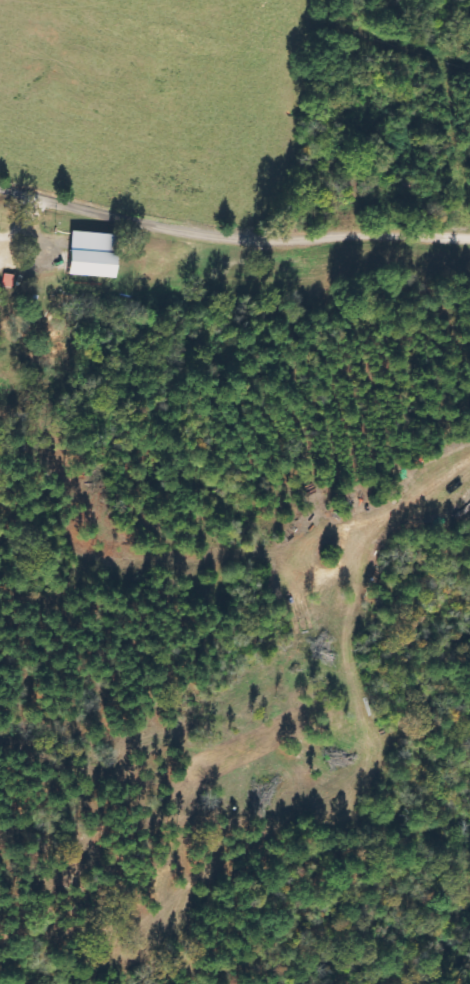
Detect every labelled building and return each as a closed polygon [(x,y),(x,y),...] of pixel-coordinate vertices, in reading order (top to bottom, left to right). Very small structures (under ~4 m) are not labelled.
[(64,276),(109,278),(111,235),(66,232),(64,276)] [(12,289),(14,276),(4,274),(1,287),(12,289)]
